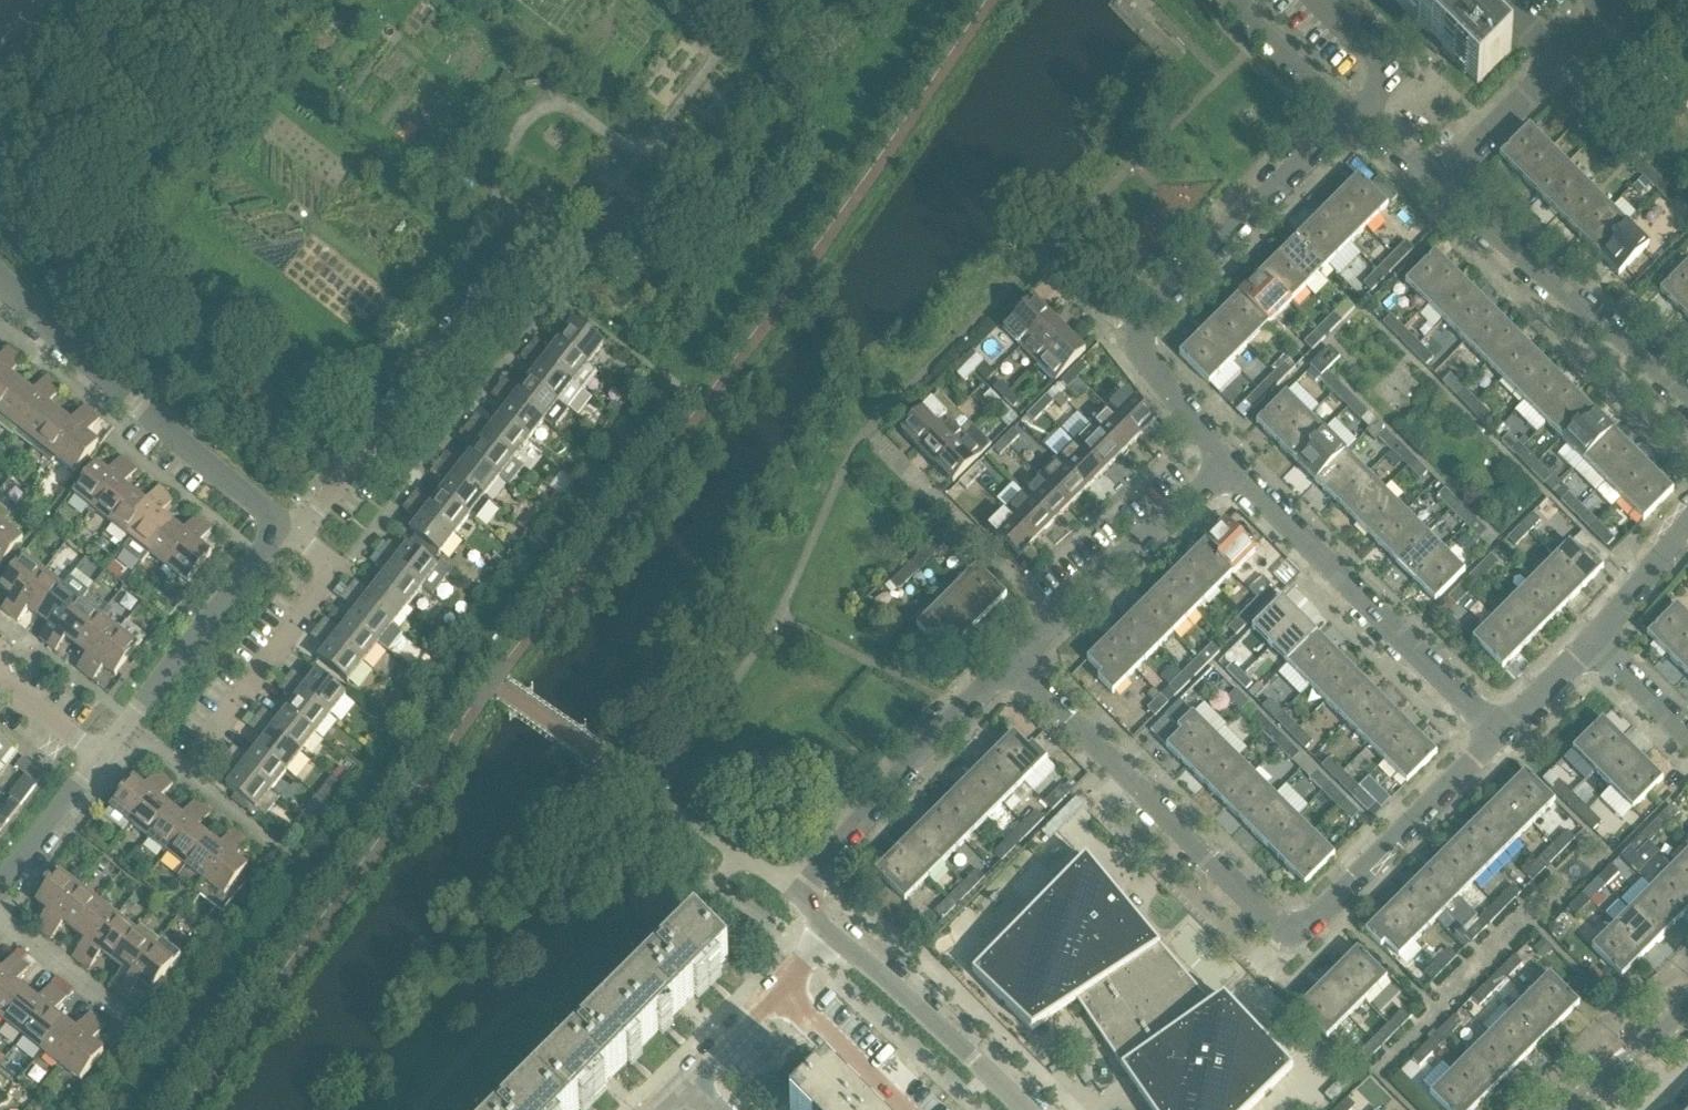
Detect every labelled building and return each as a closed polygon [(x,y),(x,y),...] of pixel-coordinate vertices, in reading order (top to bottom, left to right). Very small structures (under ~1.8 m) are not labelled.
[(1397,5),(1431,39),(1425,44),(1436,56),(1442,50),(1476,85),(1510,51),(1459,0),(1402,0),(1397,5)] [(1569,104),(1581,116),(1589,109),(1576,96),(1569,104)] [(1589,109),(1581,116),(1594,129),(1602,121),(1589,109)] [(1619,138),(1606,125),(1598,133),(1611,146),(1619,138)] [(1499,157),(1518,176),(1533,161),(1537,164),(1552,150),(1529,127),(1499,157)] [(1518,176),(1537,194),(1567,165),(1552,150),(1537,164),(1533,161),(1518,176)] [(1628,163),(1640,175),(1648,168),(1636,155),(1628,163)] [(1537,194),(1559,217),(1589,187),(1567,165),(1537,194)] [(1648,168),(1640,175),(1653,188),(1661,180),(1648,168)] [(1358,177),(1337,198),(1366,228),(1388,206),(1358,177)] [(1678,197),(1665,184),(1657,192),(1670,205),(1678,197)] [(1559,217),(1579,237),(1609,207),(1589,187),(1559,217)] [(1337,198),(1320,214),(1350,244),(1366,228),(1337,198)] [(1579,237),(1599,257),(1614,241),(1611,238),(1625,223),(1609,207),(1579,237)] [(1320,214),(1298,236),(1328,266),(1350,244),(1320,214)] [(1614,241),(1599,257),(1618,276),(1648,246),(1625,223),(1611,238),(1614,241)] [(1298,236),(1277,257),(1307,287),(1328,266),(1298,236)] [(1406,242),(1393,254),(1401,262),(1413,250),(1406,242)] [(1405,283),(1427,306),(1457,276),(1435,253),(1405,283)] [(1401,262),(1393,254),(1380,267),(1389,274),(1401,262)] [(1277,257),(1258,277),(1273,292),(1277,288),(1291,303),(1307,287),(1277,257)] [(1681,313),(1687,306),(1687,263),(1659,292),(1681,313)] [(1363,284),(1370,292),(1371,292),(1384,279),(1376,271),(1363,284)] [(1427,306),(1444,322),(1473,292),(1457,276),(1427,306)] [(1258,277),(1239,295),(1268,325),(1291,303),(1277,288),(1273,292),(1258,277)] [(1444,322),(1465,343),(1494,313),(1473,292),(1444,322)] [(1239,295),(1218,316),(1248,346),(1268,325),(1239,295)] [(1003,330),(1020,347),(1051,317),(1033,300),(1003,330)] [(1346,301),(1334,314),(1342,321),(1354,309),(1346,301)] [(567,331),(558,343),(587,366),(603,346),(597,341),(558,310),(550,320),(560,328),(561,327),(567,331)] [(1465,343),(1487,366),(1502,351),(1498,347),(1513,332),(1494,313),(1465,343)] [(1342,321),(1334,314),(1321,326),(1329,334),(1342,321)] [(1218,316),(1201,333),(1231,363),(1248,346),(1218,316)] [(1020,347),(1037,364),(1067,334),(1051,317),(1020,347)] [(1383,324),(1396,337),(1403,330),(1390,317),(1383,324)] [(1304,344),(1312,351),(1325,338),(1317,330),(1304,344)] [(1487,366),(1502,381),(1532,351),(1513,332),(1498,347),(1502,351),(1487,366)] [(1231,363),(1201,333),(1179,355),(1209,385),(1231,363)] [(1067,334),(1037,364),(1055,382),(1085,352),(1067,334)] [(1401,342),(1413,354),(1420,347),(1408,335),(1401,342)] [(597,341),(603,346),(606,348),(609,344),(600,337),(597,341)] [(535,340),(527,349),(581,391),(596,373),(587,366),(558,343),(549,353),(543,349),(545,347),(535,340)] [(16,354),(8,347),(0,358),(0,375),(16,354)] [(1420,347),(1413,354),(1426,366),(1433,359),(1420,347)] [(1310,367),(1311,369),(1321,378),(1327,372),(1339,359),(1338,358),(1329,350),(1329,349),(1328,348),(1310,367)] [(537,369),(529,380),(567,410),(581,391),(527,349),(520,358),(530,366),(531,364),(537,369)] [(1502,381),(1524,402),(1554,372),(1532,351),(1502,381)] [(22,385),(11,377),(24,360),(16,354),(0,375),(0,413),(22,385)] [(977,356),(967,366),(974,372),(984,363),(977,356)] [(1287,360),(1275,373),(1282,381),(1295,368),(1287,360)] [(1080,362),(1070,372),(1077,379),(1087,369),(1080,362)] [(974,372),(967,366),(957,375),(964,382),(974,372)] [(1077,379),(1070,372),(1060,382),(1067,389),(1077,379)] [(1319,380),(1331,392),(1339,384),(1327,372),(1321,378),(1319,380)] [(1524,402),(1546,424),(1575,394),(1554,372),(1524,402)] [(1282,381),(1275,373),(1262,385),(1270,393),(1282,381)] [(1459,400),(1472,413),(1479,405),(1463,389),(1450,376),(1442,383),(1455,396),(1459,400)] [(14,435),(54,383),(46,377),(33,394),(22,385),(0,413),(0,427),(12,436),(14,435)] [(505,377),(498,387),(543,422),(554,430),(569,411),(567,410),(529,380),(520,391),(514,387),(515,385),(505,377)] [(993,389),(1003,399),(1010,392),(1000,382),(993,389)] [(54,383),(14,435),(15,436),(33,449),(60,415),(49,406),(62,390),(54,383)] [(1339,384),(1331,392),(1343,404),(1351,396),(1339,384)] [(508,407),(499,418),(528,441),(543,422),(498,387),(491,396),(501,404),(502,402),(508,407)] [(1245,403),(1253,411),(1266,398),(1258,390),(1245,403)] [(983,398),(993,408),(1000,401),(990,391),(983,398)] [(1125,391),(1107,408),(1137,439),(1155,421),(1125,391)] [(1010,392),(1003,399),(1013,409),(1020,402),(1010,392)] [(1256,424),(1277,444),(1306,415),(1286,394),(1256,424)] [(1546,424),(1561,440),(1591,410),(1575,394),(1546,424)] [(1046,396),(1036,406),(1043,413),(1053,403),(1046,396)] [(1368,414),(1355,400),(1347,408),(1361,421),(1368,414)] [(1000,401),(993,408),(1003,418),(1010,412),(1000,401)] [(901,432),(918,449),(948,419),(931,402),(901,432)] [(606,411),(614,417),(616,414),(620,409),(612,403),(606,411)] [(1479,405),(1472,413),(1484,425),(1492,417),(1479,405)] [(52,464),(56,459),(92,413),(83,406),(70,423),(60,415),(33,449),(52,464)] [(1043,413),(1036,406),(1027,416),(1033,423),(1043,413)] [(1107,408),(1091,425),(1121,455),(1137,439),(1107,408)] [(1561,440),(1583,461),(1613,431),(1591,410),(1561,440)] [(92,413),(56,459),(75,474),(98,445),(87,436),(100,419),(92,413)] [(476,415),(468,425),(513,460),(528,441),(499,418),(490,429),(484,424),(486,423),(476,415)] [(1277,444),(1294,462),(1324,432),(1306,415),(1277,444)] [(918,449),(935,466),(965,436),(948,419),(918,449)] [(469,456),(499,479),(509,487),(524,468),(513,460),(468,425),(461,434),(471,442),(472,440),(478,445),(469,456)] [(1091,425),(1073,443),(1103,473),(1121,455),(1091,425)] [(606,438),(611,431),(607,428),(602,435),(606,438)] [(1012,430),(1002,440),(1009,446),(1019,436),(1012,430)] [(1378,438),(1390,450),(1398,443),(1385,430),(1378,438)] [(1583,461),(1606,484),(1620,469),(1616,466),(1632,450),(1613,431),(1583,461)] [(1294,462),(1316,483),(1345,453),(1324,432),(1294,462)] [(1501,442),(1515,455),(1522,447),(1509,434),(1501,442)] [(965,436),(935,466),(953,484),(983,454),(965,436)] [(1009,446),(1002,440),(993,449),(1000,456),(1009,446)] [(1073,443),(1056,459),(1086,490),(1103,473),(1073,443)] [(1398,443),(1390,450),(1402,463),(1410,455),(1398,443)] [(1606,484),(1620,498),(1634,483),(1638,487),(1653,472),(1632,450),(1616,466),(1620,469),(1606,484)] [(1519,459),(1531,472),(1539,464),(1527,452),(1519,459)] [(446,453),(439,462),(484,497),(499,479),(469,456),(461,467),(455,462),(456,461),(446,453)] [(1316,483),(1334,502),(1350,487),(1354,490),(1368,476),(1345,453),(1316,483)] [(73,494),(94,511),(130,465),(121,457),(108,474),(96,465),(73,494)] [(1056,459),(1039,477),(1069,507),(1086,490),(1056,459)] [(1428,473),(1414,460),(1407,467),(1420,481),(1428,473)] [(440,493),(469,516),(476,521),(491,502),(484,497),(439,462),(432,472),(441,479),(442,478),(448,483),(440,493)] [(979,463),(969,473),(976,480),(985,470),(979,463)] [(1539,464),(1531,472),(1544,484),(1551,477),(1539,464)] [(94,511),(113,526),(137,496),(124,487),(137,470),(130,465),(94,511)] [(1634,483),(1620,498),(1643,521),(1673,491),(1653,472),(1638,487),(1634,483)] [(976,480),(969,473),(959,483),(966,490),(976,480)] [(1334,502),(1356,524),(1371,508),(1368,504),(1382,490),(1368,476),(1354,490),(1350,487),(1334,502)] [(1039,477),(1022,493),(1052,524),(1069,507),(1039,477)] [(550,489),(555,493),(560,487),(560,486),(555,482),(550,489)] [(113,526),(132,540),(168,494),(158,487),(145,503),(137,496),(113,526)] [(1356,524),(1375,542),(1405,512),(1382,490),(1368,504),(1371,508),(1356,524)] [(1437,498),(1451,511),(1459,503),(1445,490),(1437,498)] [(417,491),(410,499),(455,535),(469,516),(440,493),(431,505),(425,500),(426,499),(417,491)] [(1022,493),(1005,511),(1035,541),(1052,524),(1022,493)] [(132,540),(151,555),(174,526),(162,516),(175,499),(168,494),(132,540)] [(1561,501),(1574,515),(1582,507),(1568,494),(1561,501)] [(455,535),(410,499),(402,510),(412,517),(413,516),(419,520),(410,532),(439,555),(455,535)] [(1548,521),(1559,511),(1548,500),(1537,510),(1548,521)] [(1459,503),(1451,511),(1459,519),(1461,521),(1469,513),(1459,503)] [(33,514),(34,519),(39,523),(49,511),(41,505),(33,514)] [(4,526),(12,516),(0,506),(0,531),(4,526)] [(1035,541),(1005,511),(988,528),(1018,558),(1035,541)] [(1578,519),(1592,533),(1600,526),(1586,511),(1578,519)] [(1375,542),(1394,561),(1409,546),(1413,549),(1427,535),(1405,512),(1375,542)] [(1532,514),(1519,526),(1527,534),(1540,522),(1532,514)] [(174,526),(151,555),(167,567),(162,573),(165,576),(170,570),(206,524),(196,516),(183,533),(174,526)] [(521,524),(527,529),(532,522),(526,517),(521,524)] [(1487,531),(1473,518),(1465,525),(1479,539),(1487,531)] [(1225,522),(1205,541),(1221,557),(1217,560),(1231,575),(1254,552),(1225,522)] [(170,570),(165,576),(168,578),(173,572),(188,584),(211,554),(199,546),(212,529),(206,524),(170,570)] [(0,531),(0,570),(23,541),(4,526),(0,531)] [(1527,534),(1519,526),(1507,539),(1515,547),(1527,534)] [(1600,526),(1592,533),(1607,547),(1614,540),(1600,526)] [(513,550),(519,542),(509,535),(503,542),(513,550)] [(1394,561),(1412,579),(1442,549),(1427,535),(1413,549),(1409,546),(1394,561)] [(936,538),(919,555),(928,563),(944,546),(936,538)] [(1205,541),(1184,563),(1199,578),(1203,575),(1217,589),(1231,575),(1217,560),(1221,557),(1205,541)] [(1547,550),(1554,557),(1569,572),(1565,576),(1581,591),(1603,569),(1587,553),(1583,557),(1569,543),(1561,550),(1554,543),(1547,550)] [(384,544),(376,553),(422,588),(432,596),(452,571),(441,562),(436,568),(408,545),(398,557),(393,553),(394,551),(384,544)] [(1442,549),(1412,579),(1421,589),(1435,602),(1465,572),(1442,549)] [(386,573),(378,584),(407,607),(422,588),(376,553),(369,562),(379,570),(380,568),(386,573)] [(1490,555),(1476,569),(1484,577),(1498,563),(1490,555)] [(494,557),(491,560),(498,565),(501,561),(494,557)] [(1554,557),(1532,580),(1561,610),(1581,591),(1565,576),(1569,572),(1554,557)] [(1,610),(10,616),(44,574),(23,558),(0,587),(12,596),(1,610)] [(915,559),(903,572),(911,580),(923,567),(915,559)] [(1184,563),(1165,582),(1195,612),(1217,589),(1203,575),(1199,578),(1184,563)] [(976,567),(953,590),(968,605),(972,601),(987,616),(1006,597),(976,567)] [(911,580),(903,572),(890,584),(898,592),(911,580)] [(1472,573),(1461,585),(1468,593),(1480,581),(1472,573)] [(28,609),(40,618),(63,589),(44,574),(10,616),(18,622),(28,609)] [(1250,589),(1258,598),(1266,606),(1278,593),(1262,577),(1250,589)] [(49,626),(39,639),(48,646),(82,604),(81,603),(89,593),(70,578),(62,588),(63,589),(40,618),(49,626)] [(1532,580),(1510,602),(1540,632),(1561,610),(1532,580)] [(354,581),(347,590),(392,626),(407,607),(378,584),(369,595),(363,590),(364,589),(354,581)] [(1165,582),(1146,600),(1162,616),(1158,619),(1172,634),(1195,612),(1165,582)] [(1468,593),(1461,585),(1448,598),(1456,606),(1468,593)] [(357,610),(348,621),(378,644),(392,626),(347,590),(340,600),(350,607),(351,606),(357,610)] [(953,590),(939,604),(954,619),(950,622),(965,638),(987,616),(972,601),(968,605),(953,590)] [(1266,606),(1258,598),(1246,610),(1253,618),(1266,606)] [(1146,600),(1127,620),(1157,649),(1172,634),(1158,619),(1162,616),(1146,600)] [(1281,600),(1251,630),(1269,647),(1299,617),(1281,600)] [(1510,602),(1493,618),(1523,648),(1540,632),(1510,602)] [(66,638),(78,648),(101,619),(82,604),(48,646),(55,652),(66,638)] [(954,619),(939,604),(916,627),(946,657),(965,638),(950,622),(954,619)] [(1669,659),(1687,639),(1687,618),(1676,606),(1646,636),(1669,659)] [(1228,628),(1236,636),(1249,623),(1241,615),(1228,628)] [(1299,617),(1269,647),(1287,665),(1317,635),(1299,617)] [(1523,648),(1493,618),(1472,640),(1502,670),(1523,648)] [(77,668),(86,676),(119,633),(101,619),(78,648),(87,655),(77,668)] [(325,619),(318,627),(363,663),(378,644),(348,621),(339,633),(334,628),(335,626),(325,619)] [(1127,620),(1106,641),(1135,671),(1157,649),(1127,620)] [(119,633),(86,676),(93,681),(103,668),(115,677),(117,674),(122,677),(129,668),(124,665),(146,637),(127,622),(119,633)] [(363,663),(318,627),(310,637),(320,645),(321,643),(327,648),(318,660),(347,683),(363,663)] [(1287,665),(1309,687),(1339,657),(1317,635),(1287,665)] [(1685,674),(1687,671),(1687,639),(1669,659),(1685,674)] [(1135,671),(1106,641),(1086,660),(1101,675),(1097,679),(1112,694),(1135,671)] [(1211,645),(1199,657),(1207,665),(1219,653),(1211,645)] [(1207,665),(1199,657),(1186,670),(1194,678),(1207,665)] [(1309,687),(1326,704),(1356,674),(1339,657),(1309,687)] [(1236,681),(1242,675),(1232,665),(1226,671),(1236,681)] [(292,671),(285,681),(330,716),(345,696),(316,673),(307,685),(301,681),(302,679),(292,671)] [(1169,687),(1176,695),(1190,682),(1182,674),(1169,687)] [(1326,704),(1347,724),(1377,695),(1356,674),(1326,704)] [(1246,691),(1252,685),(1242,675),(1236,681),(1246,691)] [(295,701),(286,712),(315,735),(330,716),(285,681),(278,690),(287,698),(289,696),(295,701)] [(1227,698),(1228,698),(1240,712),(1248,704),(1235,691),(1227,698)] [(1347,724),(1368,746),(1398,716),(1377,695),(1347,724)] [(1147,709),(1154,717),(1168,704),(1160,696),(1147,709)] [(1262,708),(1275,721),(1283,713),(1269,700),(1262,708)] [(1150,731),(1166,747),(1166,748),(1185,767),(1215,737),(1192,714),(1180,702),(1150,731)] [(263,709),(255,718),(300,754),(315,735),(286,712),(277,723),(271,718),(272,717),(263,709)] [(1249,720),(1263,734),(1270,726),(1257,712),(1249,720)] [(1368,746),(1387,764),(1416,734),(1398,716),(1368,746)] [(265,738),(256,750),(285,773),(300,754),(255,718),(248,728),(258,735),(259,734),(265,738)] [(1280,726),(1292,738),(1299,730),(1287,718),(1280,726)] [(1572,750),(1595,772),(1610,758),(1606,755),(1621,739),(1602,720),(1572,750)] [(1270,726),(1263,734),(1273,744),(1281,737),(1270,726)] [(1299,730),(1292,738),(1304,750),(1312,743),(1299,730)] [(1013,734),(994,753),(1024,783),(1047,760),(1032,744),(1028,748),(1013,734)] [(1416,734),(1387,764),(1406,784),(1436,754),(1416,734)] [(1185,767),(1206,787),(1236,757),(1215,737),(1185,767)] [(1595,772),(1608,786),(1622,771),(1626,774),(1641,759),(1621,739),(1606,755),(1610,758),(1595,772)] [(3,764),(13,751),(0,741),(0,762),(3,764)] [(1299,754),(1286,741),(1278,749),(1291,762),(1299,754)] [(233,747),(226,756),(271,791),(285,773),(256,750),(248,761),(242,756),(243,754),(233,747)] [(994,753),(975,772),(990,787),(987,791),(1001,805),(1024,783),(994,753)] [(271,791),(226,756),(219,765),(228,773),(230,771),(236,776),(226,788),(264,818),(279,799),(271,792),(271,791)] [(1206,787),(1223,804),(1253,774),(1236,757),(1206,787)] [(16,768),(37,785),(44,776),(23,759),(16,768)] [(1321,767),(1335,780),(1342,773),(1329,759),(1321,767)] [(1622,771),(1608,786),(1632,810),(1662,780),(1641,759),(1626,774),(1622,771)] [(111,809),(103,817),(123,832),(127,827),(166,778),(157,771),(144,788),(133,779),(110,808),(111,809)] [(1308,778),(1321,791),(1328,783),(1316,771),(1308,778)] [(975,772),(953,793),(969,808),(973,804),(987,819),(1001,805),(987,791),(990,787),(975,772)] [(1525,772),(1504,793),(1519,808),(1516,812),(1530,827),(1555,802),(1525,772)] [(1223,804),(1244,826),(1275,796),(1253,774),(1223,804)] [(1339,785),(1353,799),(1361,791),(1347,777),(1339,785)] [(133,826),(148,838),(171,809),(160,800),(173,784),(166,778),(127,827),(130,830),(133,826)] [(1551,789),(1564,802),(1571,794),(1558,781),(1551,789)] [(1328,783),(1321,791),(1321,792),(1315,798),(1322,804),(1328,798),(1333,803),(1341,796),(1328,783)] [(1044,803),(1052,811),(1069,794),(1061,786),(1044,803)] [(1361,791),(1353,799),(1367,812),(1375,805),(1361,791)] [(953,793),(935,812),(965,842),(987,819),(973,804),(969,808),(953,793)] [(1504,793),(1484,813),(1499,829),(1503,825),(1517,840),(1530,827),(1516,812),(1519,808),(1504,793)] [(1244,826),(1265,846),(1280,831),(1284,835),(1299,820),(1275,796),(1244,826)] [(3,828),(20,806),(11,799),(0,813),(0,826),(3,828)] [(1568,807),(1580,819),(1588,811),(1576,799),(1568,807)] [(171,809),(148,838),(168,854),(204,808),(195,800),(182,817),(171,809)] [(1359,813),(1345,800),(1338,808),(1351,821),(1359,813)] [(1671,806),(1657,820),(1665,828),(1679,814),(1671,806)] [(204,808),(168,854),(186,868),(209,839),(198,830),(211,813),(204,808)] [(307,819),(312,813),(308,810),(304,816),(307,819)] [(1036,811),(1024,823),(1032,831),(1044,819),(1036,811)] [(1588,811),(1580,819),(1593,831),(1601,823),(1588,811)] [(935,812),(916,831),(931,846),(927,850),(942,864),(965,842),(935,812)] [(1484,813),(1464,833),(1494,863),(1517,840),(1503,825),(1499,829),(1484,813)] [(1265,846),(1282,863),(1312,833),(1299,820),(1284,835),(1280,831),(1265,846)] [(1032,831),(1024,823),(1011,836),(1019,844),(1032,831)] [(1653,824),(1641,837),(1648,844),(1661,832),(1653,824)] [(178,879),(197,893),(241,837),(233,830),(220,847),(209,839),(186,868),(178,879)] [(916,831),(894,852),(910,867),(913,864),(928,879),(942,864),(927,850),(931,846),(916,831)] [(1567,832),(1554,845),(1562,853),(1574,840),(1567,832)] [(1312,833),(1282,863),(1304,886),(1335,856),(1312,833)] [(1464,833),(1444,853),(1474,883),(1494,863),(1464,833)] [(241,837),(197,893),(222,913),(250,877),(244,873),(247,868),(236,859),(249,843),(241,837)] [(1648,844),(1641,837),(1628,849),(1636,857),(1648,844)] [(993,853),(1001,861),(1015,848),(1007,840),(993,853)] [(1562,853),(1554,845),(1542,857),(1549,865),(1562,853)] [(910,867),(894,852),(875,872),(905,902),(928,879),(913,864),(910,867)] [(1674,866),(1687,880),(1687,852),(1674,866)] [(1444,853),(1425,872),(1440,888),(1444,884),(1458,899),(1474,883),(1444,853)] [(1074,871),(971,973),(1031,1032),(1076,1002),(1149,1109),(1250,1109),(1292,1068),(1223,999),(1211,1007),(1094,871),(1084,860),(1074,871)] [(1532,882),(1545,869),(1538,861),(1524,874),(1532,882)] [(1611,866),(1598,879),(1606,887),(1619,874),(1616,871),(1611,866)] [(1651,889),(1681,919),(1687,911),(1687,888),(1684,885),(1687,881),(1687,880),(1674,866),(1651,889)] [(977,870),(964,883),(972,891),(985,878),(977,870)] [(1425,872),(1406,891),(1436,921),(1458,899),(1444,884),(1440,888),(1425,872)] [(34,928),(43,935),(82,885),(78,882),(75,885),(59,873),(36,902),(47,911),(34,928)] [(972,891),(964,883),(952,895),(959,903),(972,891)] [(1593,884),(1581,896),(1589,904),(1601,891),(1593,884)] [(64,924),(74,932),(97,903),(82,891),(85,887),(82,885),(43,935),(51,941),(64,924)] [(1503,911),(1520,894),(1513,886),(1495,904),(1503,911)] [(1651,889),(1629,911),(1643,926),(1647,922),(1662,937),(1681,919),(1651,889)] [(1406,891),(1386,911),(1401,926),(1397,930),(1412,945),(1436,921),(1406,891)] [(1589,904),(1581,896),(1568,909),(1576,916),(1589,904)] [(934,913),(942,920),(955,907),(947,900),(934,913)] [(72,957),(81,964),(120,915),(115,911),(112,915),(97,903),(74,932),(85,941),(72,957)] [(1503,911),(1495,904),(1483,916),(1491,924),(1503,911)] [(1401,926),(1386,911),(1365,932),(1381,948),(1384,944),(1399,958),(1412,945),(1397,930),(1401,926)] [(1629,911),(1614,925),(1629,940),(1625,944),(1641,959),(1662,937),(1647,922),(1643,926),(1629,911)] [(101,953),(113,962),(136,933),(135,933),(120,921),(123,917),(120,915),(81,964),(88,970),(101,953)] [(1465,933),(1473,941),(1486,928),(1478,920),(1465,933)] [(1629,940),(1614,925),(1591,948),(1621,978),(1641,959),(1625,944),(1629,940)] [(110,987),(119,994),(158,944),(157,944),(160,940),(141,926),(135,933),(136,933),(113,962),(123,970),(110,987)] [(513,1109),(581,1109),(728,963),(694,929),(513,1109)] [(158,944),(119,994),(126,1000),(139,983),(151,992),(180,954),(161,940),(158,944)] [(1357,949),(1337,969),(1353,984),(1349,988),(1364,1002),(1387,979),(1357,949)] [(1449,949),(1437,962),(1445,970),(1457,957),(1449,949)] [(21,961),(13,955),(0,972),(0,988),(21,961)] [(1514,957),(1501,970),(1509,978),(1522,965),(1514,957)] [(4,1022),(27,993),(16,984),(29,968),(21,961),(0,988),(0,1019),(4,1022)] [(1445,970),(1437,962),(1424,974),(1432,982),(1445,970)] [(1337,969),(1316,990),(1331,1006),(1335,1002),(1350,1016),(1364,1002),(1349,988),(1353,984),(1337,969)] [(1496,975),(1484,987),(1492,995),(1504,982),(1496,975)] [(1549,975),(1526,997),(1541,1012),(1544,1008),(1559,1024),(1579,1005),(1549,975)] [(4,1022),(23,1037),(59,991),(51,985),(38,1001),(27,993),(4,1022)] [(1492,995),(1484,987),(1472,999),(1479,1007),(1492,995)] [(1331,1006),(1316,990),(1296,1010),(1327,1040),(1350,1016),(1335,1002),(1331,1006)] [(27,1040),(41,1051),(64,1022),(54,1014),(67,997),(59,991),(23,1037),(20,1040),(24,1043),(27,1040)] [(1526,997),(1511,1012),(1526,1026),(1522,1030),(1538,1046),(1559,1024),(1544,1008),(1541,1012),(1526,997)] [(1402,1011),(1389,1024),(1397,1031),(1409,1019),(1402,1011)] [(1511,1012),(1489,1034),(1519,1064),(1538,1046),(1522,1030),(1526,1026),(1511,1012)] [(54,1067),(58,1070),(96,1020),(89,1014),(76,1031),(64,1022),(41,1051),(57,1064),(54,1067)] [(1462,1025),(1454,1017),(1441,1030),(1449,1038),(1462,1025)] [(96,1020),(58,1070),(61,1073),(64,1069),(80,1082),(103,1052),(92,1044),(105,1027),(96,1020)] [(1397,1031),(1389,1024),(1377,1036),(1384,1044),(1397,1031)] [(1430,1041),(1424,1047),(1432,1055),(1444,1042),(1433,1031),(1427,1038),(1430,1041)] [(1489,1034),(1466,1057),(1481,1072),(1485,1068),(1500,1083),(1519,1064),(1489,1034)] [(1359,1054),(1367,1061),(1380,1048),(1372,1041),(1359,1054)] [(1432,1055),(1424,1047),(1412,1059),(1419,1067),(1432,1055)] [(1466,1057),(1452,1071),(1467,1086),(1463,1089),(1479,1105),(1500,1083),(1485,1068),(1481,1072),(1466,1057)] [(773,1080),(774,1080),(784,1091),(803,1072),(792,1061),(773,1080)] [(1452,1071),(1429,1094),(1445,1109),(1473,1109),(1479,1105),(1463,1089),(1467,1086),(1452,1071)] [(825,1079),(793,1109),(856,1109),(825,1079)] [(1336,1109),(1351,1109),(1355,1107),(1347,1099),(1336,1109)]
